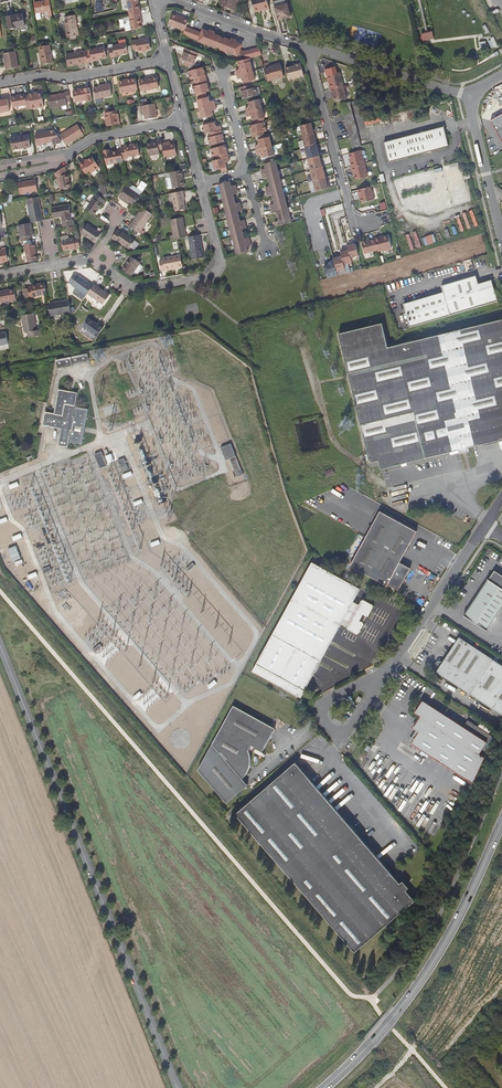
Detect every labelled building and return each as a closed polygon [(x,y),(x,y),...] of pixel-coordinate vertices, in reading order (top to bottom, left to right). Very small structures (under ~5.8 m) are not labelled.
[(49,0),(46,0),(46,1),(34,3),(36,13),(47,11),(48,16),(52,15),(49,0)] [(141,14),(138,0),(127,0),(129,16),(141,14)] [(236,10),(240,0),(221,0),(220,4),(236,10)] [(255,12),(269,9),(267,0),(251,0),(255,12)] [(278,21),(290,17),(287,4),(275,7),(278,21)] [(9,29),(25,26),(23,14),(6,17),(9,29)] [(141,14),(129,16),(129,20),(131,30),(142,28),(141,25),(140,19),(142,18),(141,14)] [(186,27),(189,20),(172,14),(168,24),(169,25),(185,31),(186,27)] [(70,41),(77,40),(76,36),(78,36),(79,35),(75,15),(65,17),(66,21),(64,21),(67,37),(69,37),(70,41)] [(186,27),(185,31),(183,35),(199,41),(202,33),(186,27)] [(199,41),(199,42),(215,48),(216,47),(217,46),(220,47),(220,49),(237,56),(238,54),(240,49),(241,44),(236,42),(230,40),(224,38),(223,40),(220,38),(220,37),(220,36),(214,34),(208,32),(203,30),(202,33),(199,41)] [(421,32),(423,40),(434,38),(432,30),(421,32)] [(494,37),(488,39),(490,48),(497,46),(494,37)] [(131,41),(133,50),(137,49),(138,52),(151,49),(148,38),(131,41)] [(109,48),(111,58),(115,57),(115,56),(128,53),(126,43),(113,45),(113,47),(109,48)] [(50,45),(39,47),(40,52),(41,60),(40,60),(41,64),(53,63),(50,45)] [(86,54),(88,63),(92,62),(91,60),(100,59),(107,57),(105,47),(90,50),(90,53),(86,54)] [(261,55),(259,47),(244,51),(245,55),(246,59),(260,55),(261,55)] [(198,53),(185,48),(184,52),(185,52),(184,56),(182,55),(181,59),(194,64),(198,53)] [(86,54),(86,50),(66,54),(68,67),(88,63),(86,54)] [(10,52),(3,53),(6,70),(19,68),(16,51),(10,52)] [(291,64),(285,65),(288,77),(304,73),(300,60),(294,62),(295,63),(291,64)] [(236,75),(252,71),(250,62),(238,65),(239,69),(235,70),(236,75)] [(265,68),(268,81),(284,77),(280,65),(275,66),(274,65),(269,66),(269,67),(265,68)] [(204,67),(189,71),(191,79),(194,78),(195,82),(207,79),(206,75),(204,76),(203,72),(205,71),(204,67)] [(252,71),(236,75),(237,80),(242,79),(243,83),(255,80),(252,71)] [(331,88),(344,85),(340,71),(328,75),(330,83),(329,83),(331,88)] [(142,91),(159,88),(157,77),(140,80),(142,91)] [(138,90),(136,79),(120,82),(121,93),(138,90)] [(207,79),(195,82),(196,85),(193,86),(195,94),(196,94),(199,93),(206,91),(210,90),(209,87),(207,87),(206,83),(208,83),(207,79)] [(106,86),(99,87),(94,88),(96,99),(112,96),(110,84),(106,84),(106,86)] [(243,99),(257,95),(255,88),(252,88),(251,85),(240,88),(243,99)] [(344,85),(331,88),(332,93),(333,93),(335,100),(347,98),(344,85)] [(0,89),(0,90),(2,98),(12,96),(9,87),(0,89)] [(92,101),(90,89),(85,90),(84,88),(73,90),(75,102),(87,100),(87,102),(92,101)] [(47,96),(50,108),(67,105),(67,101),(70,100),(69,91),(65,92),(65,93),(47,96)] [(29,93),(29,95),(32,108),(32,109),(44,107),(42,93),(38,94),(36,94),(36,92),(29,93)] [(11,96),(13,107),(27,105),(28,108),(32,108),(29,95),(25,96),(25,94),(11,96)] [(199,109),(215,105),(214,100),(210,101),(208,96),(207,97),(201,98),(197,99),(199,109)] [(501,101),(501,97),(499,96),(496,97),(493,96),(490,97),(490,101),(493,102),(494,105),(501,101)] [(1,101),(0,101),(0,112),(0,113),(10,111),(8,98),(3,98),(3,100),(1,101)] [(246,112),(262,108),(259,99),(248,102),(249,107),(245,108),(246,112)] [(494,105),(494,109),(497,110),(497,112),(499,115),(501,116),(500,119),(501,121),(501,101),(494,105)] [(353,148),(361,146),(351,107),(350,102),(341,104),(344,116),(350,137),(353,148)] [(155,103),(143,105),(144,114),(145,119),(157,117),(155,103)] [(215,105),(199,109),(202,118),(213,115),(212,110),(216,109),(215,105)] [(264,117),(262,108),(246,112),(247,117),(251,115),(253,120),(255,120),(256,124),(264,122),(263,118),(264,117)] [(120,124),(120,120),(118,120),(117,114),(116,110),(104,113),(107,126),(120,124)] [(206,134),(211,133),(222,130),(221,125),(216,126),(215,122),(204,125),(206,134)] [(252,137),(264,134),(263,131),(266,130),(265,122),(264,122),(256,124),(250,126),(250,129),(252,129),(253,133),(251,133),(252,137)] [(311,123),(300,125),(303,136),(314,133),(311,123)] [(60,135),(65,144),(75,138),(76,139),(84,134),(78,124),(60,135)] [(444,126),(383,141),(388,161),(448,146),(444,126)] [(54,144),(61,142),(54,130),(35,133),(38,146),(42,145),(43,144),(53,142),(54,144)] [(222,130),(211,133),(211,137),(208,138),(210,145),(225,141),(224,138),(222,138),(221,134),(223,134),(222,130)] [(303,136),(303,137),(306,147),(317,144),(315,138),(316,138),(315,133),(314,133),(303,136)] [(497,134),(491,137),(490,145),(497,148),(501,145),(501,140),(500,136),(497,134)] [(24,148),(31,147),(29,135),(22,136),(22,135),(10,138),(13,150),(24,148)] [(256,150),(267,147),(272,146),(269,137),(258,140),(259,145),(255,146),(256,150)] [(163,149),(162,143),(161,139),(157,140),(157,141),(147,143),(149,156),(160,154),(159,150),(163,149)] [(163,149),(165,157),(177,155),(174,142),(170,143),(166,144),(166,142),(162,143),(163,149)] [(121,148),(121,149),(123,158),(140,155),(137,143),(125,146),(125,147),(121,148)] [(319,155),(321,155),(320,150),(318,151),(318,149),(317,144),(306,147),(305,147),(308,158),(319,155)] [(217,159),(229,156),(228,152),(226,153),(225,149),(227,148),(226,145),(211,148),(213,156),(216,156),(217,159)] [(267,147),(256,150),(257,154),(259,154),(260,157),(258,158),(259,162),(274,158),(272,150),(268,151),(267,147)] [(123,158),(121,149),(110,151),(109,149),(104,150),(106,165),(123,162),(123,158)] [(351,167),(364,164),(361,151),(349,154),(351,162),(350,162),(351,167)] [(321,162),(319,155),(308,158),(311,169),(323,166),(324,166),(323,161),(321,162)] [(85,162),(84,161),(79,164),(86,174),(90,171),(91,173),(100,168),(93,156),(88,160),(85,162)] [(217,159),(213,161),(215,170),(226,167),(225,162),(230,161),(229,156),(217,159)] [(275,227),(291,223),(275,161),(264,164),(265,169),(261,170),(263,178),(267,177),(270,187),(265,188),(267,196),(272,195),(274,204),(270,205),(272,213),(276,212),(278,222),(274,223),(275,227)] [(364,164),(351,167),(353,172),(356,180),(368,177),(364,164)] [(56,172),(55,172),(55,176),(57,176),(59,189),(71,187),(68,174),(67,174),(65,166),(56,172)] [(325,177),(327,176),(326,172),(324,173),(323,166),(311,169),(310,169),(313,180),(325,177)] [(182,170),(169,172),(173,188),(185,186),(184,180),(183,180),(182,175),(183,175),(182,170)] [(330,187),(328,183),(327,183),(326,180),(325,177),(313,180),(316,191),(330,187)] [(21,194),(38,190),(36,179),(19,182),(21,194)] [(236,254),(248,251),(246,246),(251,245),(249,237),(244,238),(242,229),(247,228),(244,220),(240,221),(237,211),(242,210),(240,202),(235,203),(233,194),(237,193),(235,185),(231,186),(229,181),(218,184),(236,254)] [(134,206),(141,196),(127,187),(119,198),(124,202),(125,200),(134,206)] [(370,187),(357,190),(358,195),(360,195),(362,203),(374,200),(370,187)] [(184,190),(171,193),(174,211),(185,209),(184,200),(185,199),(184,190)] [(82,207),(86,210),(94,216),(102,204),(104,205),(107,201),(96,194),(90,203),(86,201),(82,207)] [(39,197),(27,199),(31,222),(37,221),(43,220),(39,197)] [(52,207),(54,218),(61,217),(63,227),(73,225),(69,204),(52,207)] [(129,226),(142,235),(145,232),(142,230),(153,214),(143,207),(129,226)] [(171,240),(178,238),(187,237),(183,217),(170,219),(173,235),(170,235),(171,240)] [(31,222),(18,225),(21,242),(23,241),(31,240),(31,236),(33,235),(31,222)] [(95,243),(102,233),(87,224),(81,232),(89,237),(89,239),(95,243)] [(118,230),(111,239),(116,242),(117,241),(129,249),(135,240),(122,231),(121,232),(118,230)] [(425,245),(436,241),(433,233),(422,237),(425,245)] [(197,235),(188,236),(192,260),(204,257),(200,234),(197,235)] [(378,250),(378,251),(391,247),(388,236),(380,238),(380,236),(375,238),(375,239),(378,250)] [(80,247),(79,238),(74,239),(74,238),(69,239),(69,240),(62,241),(64,250),(71,249),(71,250),(76,249),(76,248),(80,247)] [(378,250),(375,239),(367,241),(367,240),(361,242),(365,254),(378,250)] [(35,242),(31,243),(24,244),(27,262),(38,260),(35,242)] [(338,274),(346,272),(344,264),(352,262),(350,257),(358,255),(355,244),(347,246),(348,250),(340,252),(341,256),(333,258),(338,274)] [(8,261),(6,247),(1,248),(2,250),(0,250),(0,262),(8,261)] [(166,270),(183,266),(181,255),(163,258),(164,260),(159,260),(162,271),(166,270)] [(126,265),(125,265),(122,269),(132,276),(141,263),(132,257),(126,265)] [(86,295),(87,294),(93,285),(79,276),(78,276),(75,274),(69,283),(73,285),(72,285),(86,295)] [(493,284),(488,280),(479,283),(476,275),(442,285),(444,292),(404,304),(411,327),(498,300),(493,284)] [(47,294),(45,283),(32,285),(32,286),(28,287),(28,288),(29,297),(29,298),(47,294)] [(93,285),(87,294),(103,305),(110,295),(94,284),(93,285)] [(16,300),(14,289),(6,291),(6,290),(0,291),(0,302),(16,300)] [(71,312),(69,299),(48,303),(49,306),(51,316),(71,312)] [(29,337),(42,335),(41,329),(37,330),(34,313),(21,315),(24,332),(27,332),(29,337)] [(94,341),(104,327),(88,316),(78,330),(94,341)] [(389,346),(382,323),(339,333),(347,364),(361,424),(370,462),(379,460),(381,468),(445,453),(459,449),(460,452),(470,449),(469,447),(501,439),(501,319),(389,346)] [(8,344),(6,332),(0,333),(0,345),(8,344)] [(88,361),(87,354),(55,361),(57,369),(72,366),(72,364),(88,361)] [(45,413),(43,425),(62,428),(59,445),(67,447),(68,442),(70,430),(72,430),(70,442),(82,445),(84,433),(85,427),(88,409),(76,407),(75,418),(73,418),(74,407),(76,394),(59,391),(55,414),(45,413)] [(51,453),(53,436),(45,435),(43,452),(51,453)] [(235,457),(230,444),(220,448),(225,461),(229,459),(235,457)] [(106,465),(101,452),(94,455),(100,468),(106,465)] [(111,454),(105,456),(108,463),(114,461),(111,454)] [(243,475),(235,457),(229,459),(237,477),(243,475)] [(128,470),(124,459),(118,461),(122,472),(128,470)] [(388,584),(399,590),(411,568),(400,562),(417,531),(380,511),(350,565),(387,585),(388,584)] [(318,660),(321,661),(344,619),(350,623),(347,627),(347,629),(357,634),(359,633),(364,624),(363,623),(357,619),(360,614),(366,617),(368,616),(373,608),(372,605),(363,600),(362,601),(359,605),(354,602),(361,589),(312,562),(283,616),(252,671),(300,697),(313,675),(310,673),(318,660)] [(193,563),(186,569),(188,572),(195,566),(193,563)] [(465,616),(486,630),(501,606),(501,575),(495,570),(465,616)] [(456,597),(451,605),(453,606),(452,608),(454,609),(455,608),(456,608),(461,600),(456,597)] [(478,650),(459,637),(442,662),(441,661),(439,660),(438,660),(437,661),(436,661),(435,662),(434,663),(434,665),(434,667),(434,668),(434,669),(435,671),(436,672),(501,715),(501,666),(478,650)] [(99,645),(93,650),(95,653),(102,647),(99,645)] [(313,675),(321,661),(318,660),(310,673),(313,675)] [(214,680),(207,687),(210,689),(217,683),(214,680)] [(140,691),(133,697),(136,700),(142,695),(140,691)] [(414,729),(419,732),(422,734),(414,745),(473,783),(484,757),(479,754),(487,742),(463,727),(423,701),(415,712),(420,716),(422,718),(414,729)] [(263,751),(275,729),(234,706),(220,731),(209,750),(199,770),(228,803),(248,785),(243,779),(245,776),(247,774),(248,773),(249,771),(250,769),(251,767),(251,763),(252,761),(252,758),(251,756),(251,754),(250,753),(250,750),(252,745),(263,751)] [(413,728),(414,729),(422,718),(420,716),(413,728)] [(467,720),(463,727),(487,742),(491,735),(467,720)] [(411,743),(414,745),(422,734),(419,732),(411,743)] [(295,762),(236,814),(264,846),(320,911),(355,952),(414,900),(406,890),(408,888),(402,881),(400,883),(295,762)]
